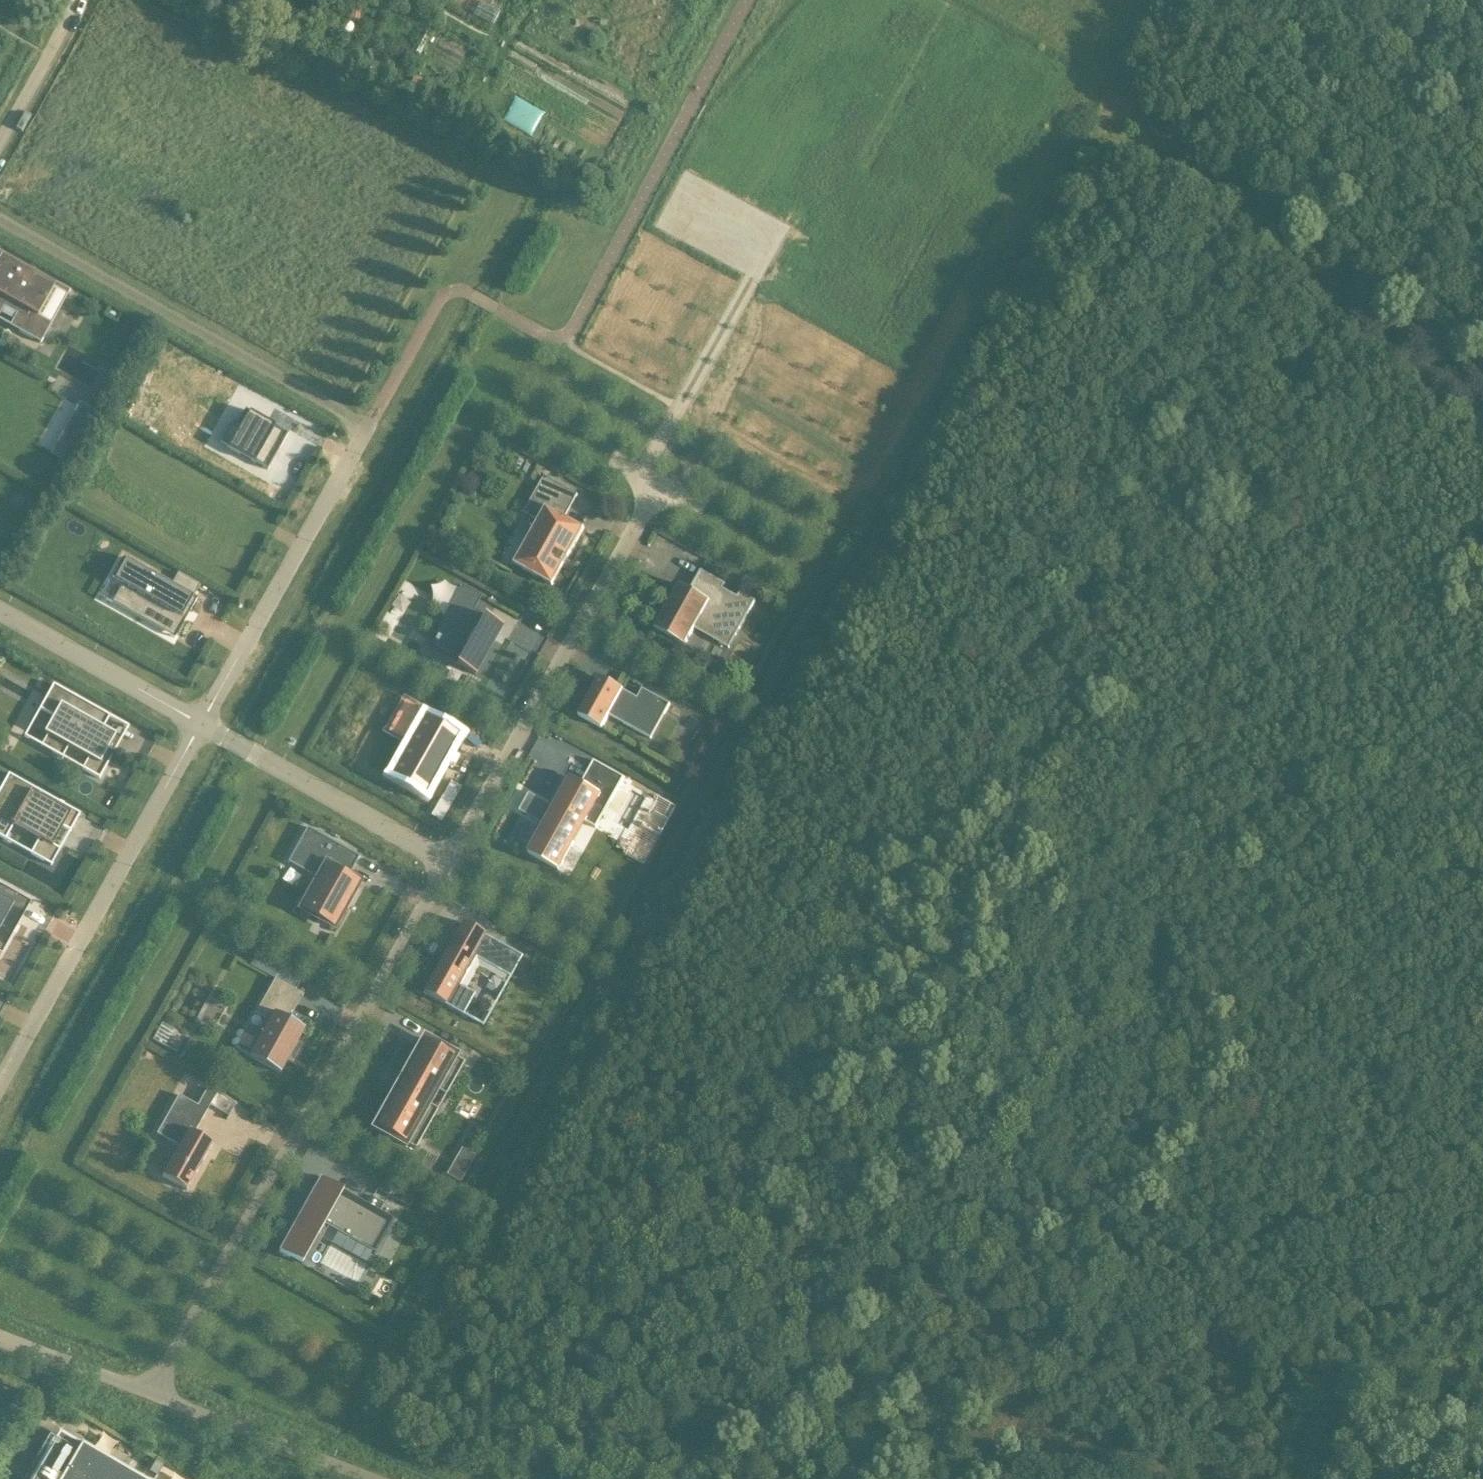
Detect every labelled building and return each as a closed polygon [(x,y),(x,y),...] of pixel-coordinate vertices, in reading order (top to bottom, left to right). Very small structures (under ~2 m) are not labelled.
[(340,20),(358,23),(362,0),(343,0),(340,20)] [(413,77),(409,87),(423,94),(427,84),(413,77)] [(50,327),(36,319),(56,283),(3,254),(0,259),(0,316),(4,309),(17,316),(11,327),(40,343),(50,327)] [(104,395),(96,390),(92,398),(100,402),(104,395)] [(80,405),(53,454),(65,461),(92,412),(80,405)] [(245,410),(237,424),(236,425),(238,426),(226,447),(267,470),(288,434),(245,410)] [(538,521),(514,564),(552,586),(584,528),(565,518),(578,495),(545,476),(524,513),(538,521)] [(186,608),(191,610),(197,599),(193,597),(200,585),(178,573),(171,585),(138,566),(126,559),(114,580),(126,587),(118,601),(128,607),(130,608),(130,609),(139,614),(139,613),(158,624),(157,624),(173,633),(182,617),(182,616),(186,608)] [(654,629),(685,646),(701,616),(736,636),(755,601),(740,592),(737,597),(723,589),(725,584),(701,570),(690,590),(679,584),(654,629)] [(481,597),(461,586),(445,613),(451,617),(439,639),(436,637),(433,643),(436,644),(432,651),(475,675),(502,626),(473,610),(481,597)] [(599,677),(578,715),(602,728),(609,715),(651,739),(670,704),(642,689),(637,698),(599,677)] [(110,717),(53,685),(39,709),(53,717),(44,733),(47,735),(41,746),(62,758),(68,747),(88,757),(81,769),(99,779),(114,752),(108,749),(116,734),(103,727),(110,717)] [(388,776),(426,798),(460,737),(438,724),(440,722),(405,702),(388,731),(407,742),(388,776)] [(571,778),(528,854),(559,871),(600,796),(611,802),(625,778),(594,761),(581,783),(571,778)] [(43,861),(62,827),(70,832),(80,814),(9,774),(0,789),(0,837),(5,840),(13,825),(38,839),(30,854),(43,861)] [(359,857),(307,827),(293,853),(311,863),(305,872),(317,879),(300,909),(333,928),(359,882),(348,876),(359,857)] [(26,902),(0,887),(0,948),(26,902)] [(448,1007),(460,1014),(473,991),(459,983),(476,952),(512,973),(522,956),(487,936),(462,922),(445,954),(423,993),(448,1007)] [(256,952),(251,966),(300,984),(305,969),(256,952)] [(254,1014),(268,1022),(249,1056),(279,1073),(304,1029),(289,1020),(303,995),(274,979),(254,1014)] [(424,1039),(375,1127),(416,1149),(438,1110),(426,1103),(434,1089),(446,1095),(464,1062),(424,1039)] [(162,1177),(186,1191),(213,1144),(194,1133),(216,1094),(206,1088),(196,1106),(178,1095),(156,1134),(179,1147),(162,1177)] [(447,1175),(459,1182),(467,1170),(454,1162),(447,1175)] [(319,1178),(278,1251),(301,1264),(324,1224),(374,1252),(393,1219),(319,1178)] [(392,1187),(382,1181),(377,1190),(388,1196),(392,1187)] [(411,1197),(404,1193),(399,1201),(407,1206),(411,1197)] [(56,1434),(30,1478),(133,1478),(56,1434)]
